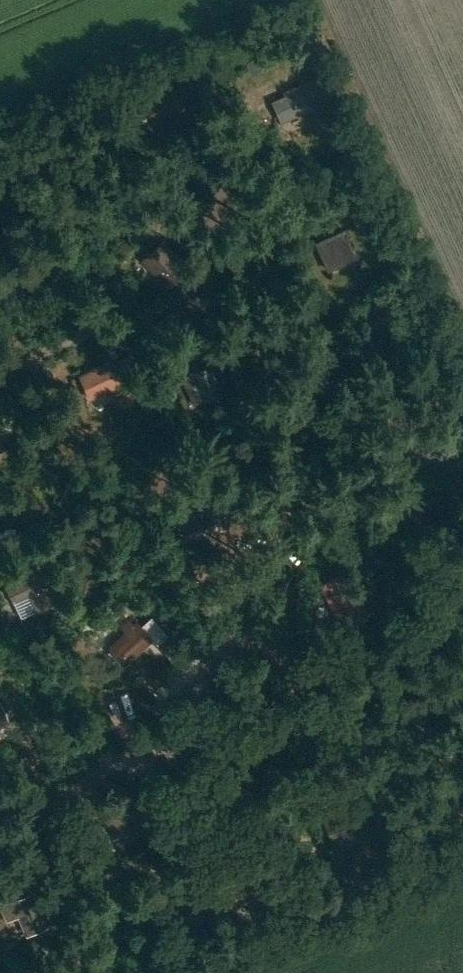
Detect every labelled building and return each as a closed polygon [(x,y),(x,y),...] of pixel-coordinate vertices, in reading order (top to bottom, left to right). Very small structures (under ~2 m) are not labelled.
[(272,98),(284,123),(333,100),(322,75),(272,98)] [(356,255),(347,235),(319,248),(328,268),(356,255)] [(166,240),(144,261),(170,289),(192,268),(166,240)] [(111,359),(79,374),(89,397),(121,382),(111,359)] [(210,362),(183,374),(188,384),(194,381),(201,398),(222,389),(210,362)] [(4,591),(21,622),(64,599),(43,559),(15,574),(19,583),(4,591)] [(108,646),(121,661),(151,636),(138,621),(108,646)] [(13,730),(4,707),(0,709),(0,736),(13,730)] [(29,731),(24,720),(13,725),(18,736),(29,731)] [(12,899),(27,934),(50,924),(34,889),(12,899)]
